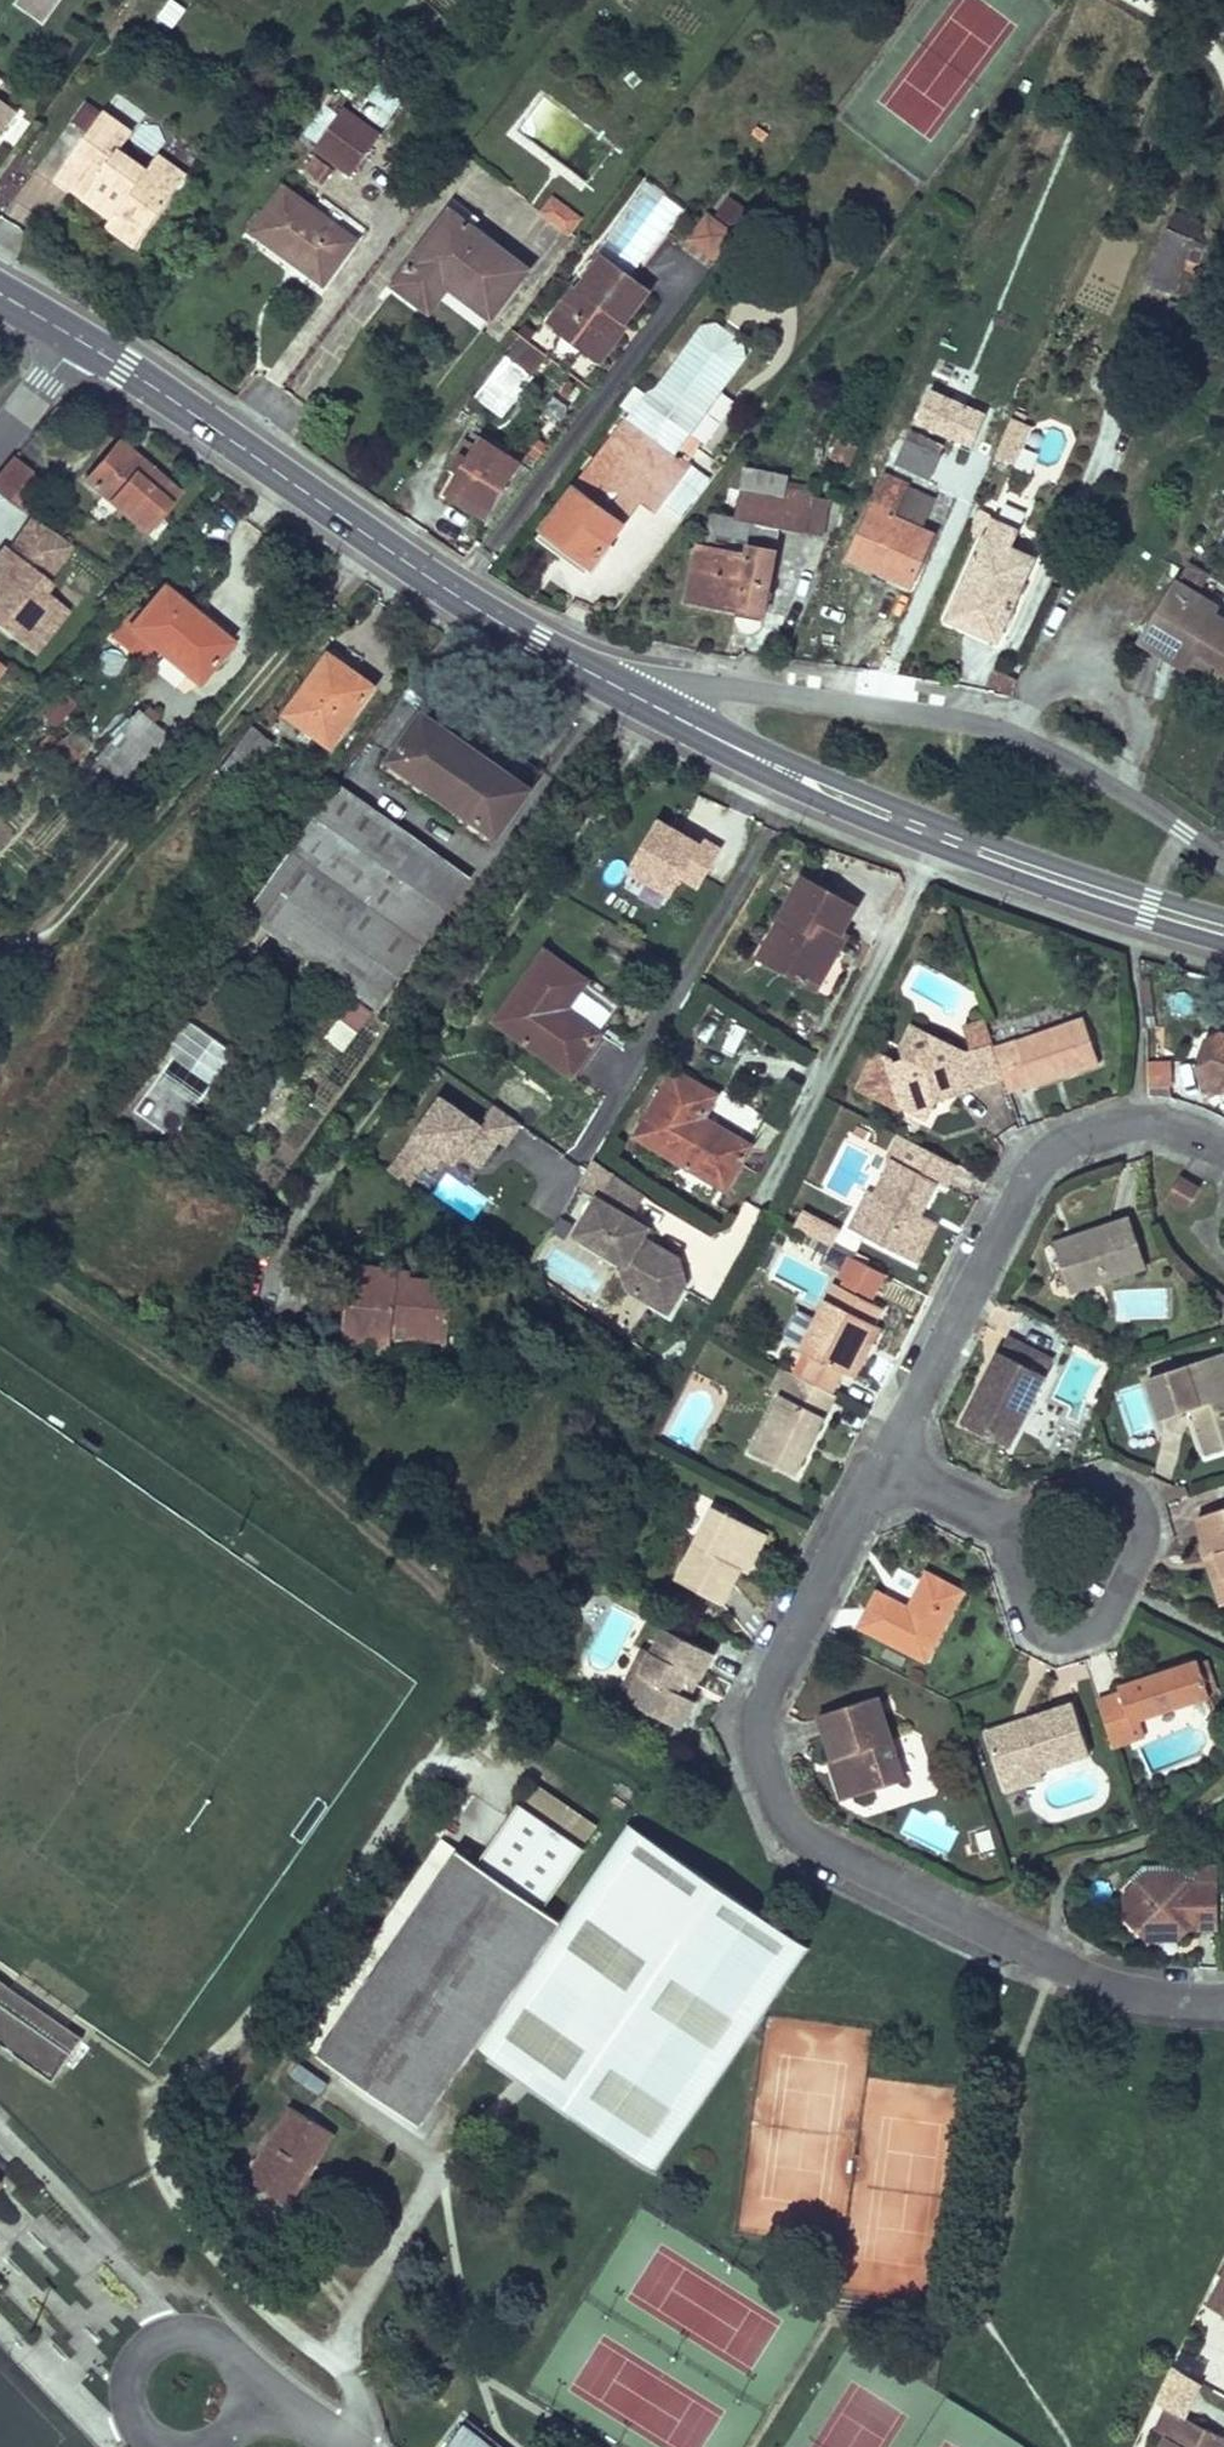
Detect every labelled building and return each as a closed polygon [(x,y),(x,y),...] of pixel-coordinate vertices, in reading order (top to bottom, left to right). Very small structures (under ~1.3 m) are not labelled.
[(187,6),(178,0),(167,0),(157,14),(173,25),(187,6)] [(385,126),(404,98),(378,80),(359,107),(385,126)] [(0,104),(0,136),(16,114),(0,104)] [(378,135),(346,111),(318,148),(351,172),(378,135)] [(104,112),(57,178),(113,218),(108,226),(137,247),(177,191),(148,170),(121,151),(134,134),(104,112)] [(158,156),(148,170),(177,191),(187,177),(158,156)] [(332,170),(327,166),(318,179),(323,182),(332,170)] [(253,230),(324,282),(355,240),(285,187),(253,230)] [(577,218),(552,200),(543,212),(568,230),(577,218)] [(528,269),(450,210),(394,285),(419,304),(438,278),(449,286),(491,317),(528,269)] [(734,232),(706,212),(685,242),(713,262),(734,232)] [(1144,281),(1172,293),(1174,290),(1195,240),(1167,228),(1144,281)] [(1206,245),(1195,240),(1174,290),(1185,295),(1206,245)] [(650,289),(604,255),(578,289),(576,287),(547,326),(590,358),(618,320),(624,324),(650,289)] [(449,286),(438,278),(419,304),(430,312),(449,286)] [(598,364),(626,326),(624,324),(618,320),(590,358),(598,364)] [(743,343),(716,323),(700,326),(655,389),(643,395),(624,419),(625,420),(674,457),(745,358),(743,343)] [(506,356),(475,397),(502,417),(533,376),(506,356)] [(1011,414),(997,453),(1019,461),(1034,422),(1011,414)] [(674,457),(625,420),(542,529),(591,566),(640,501),(654,511),(689,465),(682,460),(680,462),(674,457)] [(941,454),(906,438),(894,464),(929,480),(941,454)] [(520,464),(481,439),(476,447),(515,472),(520,464)] [(515,472),(476,447),(465,440),(455,457),(466,464),(459,474),(447,493),(486,518),(515,472)] [(177,492),(117,442),(85,481),(145,531),(177,492)] [(466,464),(455,457),(448,467),(459,474),(466,464)] [(12,459),(0,473),(0,496),(6,500),(30,472),(12,459)] [(813,495),(783,489),(786,476),(744,467),(735,518),(735,519),(780,527),(806,532),(813,495)] [(921,529),(893,517),(907,486),(908,484),(886,474),(849,557),(910,585),(932,534),(921,529)] [(907,486),(893,517),(921,529),(935,499),(907,486)] [(0,546),(0,626),(36,653),(72,606),(45,586),(76,545),(28,509),(0,546)] [(780,527),(735,519),(735,518),(712,514),(706,547),(706,548),(753,556),(755,547),(776,551),(780,527)] [(1032,559),(1010,549),(1018,531),(993,520),(949,618),(996,640),(1032,559)] [(591,566),(542,529),(536,538),(585,574),(591,566)] [(776,551),(755,547),(753,556),(706,548),(706,547),(698,546),(688,599),(764,613),(776,551)] [(1177,583),(1142,640),(1164,654),(1168,648),(1175,652),(1174,655),(1174,657),(1175,661),(1178,663),(1182,664),(1184,664),(1186,663),(1189,661),(1185,667),(1209,681),(1219,664),(1223,666),(1223,667),(1223,621),(1213,614),(1217,607),(1177,583)] [(197,616),(163,587),(141,614),(136,609),(112,638),(128,651),(140,636),(152,646),(197,683),(227,647),(207,631),(202,636),(189,625),(197,616)] [(230,644),(197,616),(189,625),(202,636),(207,631),(227,647),(230,644)] [(152,646),(140,636),(128,651),(139,661),(152,646)] [(329,655),(324,662),(350,680),(354,674),(329,655)] [(316,736),(331,746),(373,687),(354,674),(350,680),(324,662),(286,715),(306,728),(300,737),(310,744),(316,736)] [(1012,693),(1018,676),(996,668),(990,685),(1012,693)] [(153,773),(177,745),(137,711),(113,738),(153,773)] [(444,798),(477,752),(423,714),(390,760),(417,779),(444,798)] [(231,757),(250,773),(269,749),(250,733),(231,757)] [(78,754),(62,738),(49,751),(65,767),(78,754)] [(136,793),(153,773),(113,738),(96,759),(136,793)] [(530,790),(477,752),(444,798),(471,818),(497,836),(530,790)] [(242,782),(250,773),(231,757),(223,766),(242,782)] [(408,791),(417,779),(390,760),(382,772),(408,791)] [(416,838),(338,782),(244,915),(322,970),(416,838)] [(678,878),(703,888),(722,837),(652,811),(621,891),(667,908),(678,878)] [(497,836),(471,818),(462,829),(489,848),(497,836)] [(446,909),(403,879),(427,846),(416,838),(322,970),(375,1008),(446,909)] [(469,876),(427,846),(403,879),(446,909),(469,876)] [(856,908),(806,879),(802,876),(778,916),(784,931),(766,962),(814,991),(832,959),(828,956),(842,933),(856,908)] [(755,955),(766,962),(784,931),(778,916),(755,955)] [(828,956),(832,959),(847,936),(842,933),(828,956)] [(546,949),(496,1020),(573,1075),(603,1033),(568,1008),(588,979),(546,949)] [(352,995),(325,1034),(346,1049),(373,1009),(352,995)] [(1085,1018),(994,1049),(1003,1076),(1008,1089),(1031,1082),(1032,1085),(1100,1062),(1085,1018)] [(985,1022),(966,1029),(973,1052),(977,1050),(993,1045),(985,1022)] [(956,1086),(958,1092),(988,1082),(977,1050),(973,1052),(968,1054),(913,1027),(903,1047),(907,1059),(893,1064),(892,1059),(877,1051),(859,1087),(896,1105),(900,1103),(893,1082),(904,1091),(909,1107),(927,1116),(935,1100),(939,1092),(956,1086)] [(1221,1031),(1205,1039),(1195,1068),(1204,1087),(1214,1082),(1219,1092),(1223,1090),(1223,1037),(1221,1031)] [(994,1049),(993,1045),(977,1050),(988,1082),(1003,1076),(994,1049)] [(1168,1061),(1148,1061),(1148,1086),(1169,1086),(1168,1061)] [(718,1094),(674,1068),(634,1136),(726,1189),(752,1144),(713,1121),(711,1125),(703,1120),(718,1094)] [(289,1076),(280,1069),(266,1088),(275,1094),(289,1076)] [(909,1107),(904,1091),(893,1082),(900,1103),(909,1107)] [(1214,1082),(1204,1087),(1209,1097),(1219,1092),(1214,1082)] [(956,1086),(939,1092),(935,1100),(958,1092),(956,1086)] [(1169,1098),(1169,1086),(1148,1086),(1148,1096),(1165,1097),(1169,1098)] [(389,1170),(430,1197),(465,1152),(490,1162),(521,1129),(493,1105),(477,1124),(439,1098),(389,1170)] [(260,1115),(251,1108),(237,1126),(247,1133),(260,1115)] [(901,1164),(912,1142),(900,1135),(890,1155),(894,1157),(893,1159),(901,1164)] [(956,1164),(912,1142),(901,1164),(893,1159),(875,1196),(869,1193),(851,1229),(907,1258),(927,1221),(918,1217),(920,1214),(936,1182),(944,1187),(956,1164)] [(527,1205),(556,1221),(586,1167),(546,1146),(531,1173),(542,1179),(527,1205)] [(645,1196),(613,1173),(571,1232),(618,1265),(614,1270),(622,1287),(659,1314),(678,1287),(676,1273),(656,1259),(634,1244),(640,1235),(625,1224),(645,1196)] [(1199,1188),(1180,1176),(1167,1198),(1186,1210),(1199,1188)] [(927,1221),(907,1258),(916,1263),(937,1222),(920,1214),(918,1217),(927,1221)] [(1147,1267),(1131,1218),(1076,1236),(1079,1243),(1057,1251),(1071,1293),(1147,1267)] [(858,1250),(820,1231),(822,1228),(811,1222),(805,1233),(851,1256),(853,1258),(858,1250)] [(663,1251),(640,1235),(634,1244),(656,1259),(663,1251)] [(1054,1244),(1057,1251),(1079,1243),(1076,1236),(1054,1244)] [(853,1258),(851,1256),(840,1277),(859,1287),(870,1266),(853,1258)] [(409,1278),(405,1278),(405,1281),(397,1281),(398,1270),(351,1265),(343,1341),(390,1346),(391,1335),(392,1328),(448,1334),(453,1283),(409,1278)] [(410,1271),(398,1270),(397,1281),(405,1281),(405,1278),(409,1278),(410,1271)] [(802,1377),(832,1392),(843,1371),(848,1374),(874,1325),(884,1307),(837,1283),(817,1321),(805,1343),(802,1349),(813,1355),(801,1376),(802,1377)] [(805,1343),(817,1321),(800,1312),(788,1333),(805,1343)] [(881,1328),(874,1325),(848,1374),(855,1378),(881,1328)] [(448,1334),(392,1328),(391,1335),(447,1341),(448,1334)] [(1023,1363),(1031,1346),(1008,1335),(999,1351),(1023,1363)] [(999,1351),(964,1423),(1010,1446),(1046,1374),(1045,1374),(1053,1357),(1031,1346),(1023,1363),(999,1351)] [(1195,1415),(1208,1455),(1223,1449),(1223,1358),(1222,1352),(1148,1377),(1162,1419),(1193,1409),(1204,1405),(1206,1412),(1195,1415)] [(801,1376),(784,1367),(773,1389),(780,1393),(791,1398),(802,1377),(801,1376)] [(832,1392),(802,1377),(791,1398),(780,1393),(750,1451),(795,1475),(838,1395),(837,1395),(832,1392)] [(1206,1412),(1204,1405),(1193,1409),(1195,1415),(1206,1412)] [(1186,1486),(1170,1484),(1162,1497),(1164,1502),(1188,1494),(1186,1486)] [(715,1506),(677,1580),(722,1603),(740,1569),(736,1567),(756,1528),(715,1506)] [(1198,1516),(1210,1551),(1210,1553),(1218,1550),(1223,1569),(1223,1507),(1198,1516)] [(767,1533),(756,1528),(736,1567),(740,1569),(748,1572),(767,1533)] [(1218,1550),(1210,1553),(1210,1551),(1206,1553),(1223,1604),(1223,1569),(1218,1550)] [(926,1661),(963,1590),(927,1572),(908,1606),(877,1590),(858,1626),(926,1661)] [(698,1677),(700,1679),(713,1653),(664,1628),(651,1652),(626,1701),(680,1728),(695,1700),(688,1697),(683,1694),(693,1675),(698,1677)] [(626,1701),(651,1652),(643,1647),(618,1696),(626,1701)] [(1199,1660),(1119,1687),(1121,1692),(1098,1700),(1113,1745),(1119,1743),(1137,1737),(1132,1721),(1210,1695),(1209,1692),(1200,1663),(1199,1660)] [(1207,1661),(1200,1663),(1209,1692),(1217,1690),(1207,1661)] [(693,1675),(683,1694),(688,1697),(698,1677),(693,1675)] [(890,1737),(877,1696),(838,1708),(819,1714),(820,1717),(832,1757),(833,1758),(839,1756),(851,1796),(903,1779),(890,1737)] [(1090,1754),(1073,1702),(1024,1719),(1026,1724),(1015,1728),(1014,1722),(984,1732),(1001,1783),(1041,1770),(1090,1754)] [(1026,1724),(1024,1719),(1014,1722),(1015,1728),(1026,1724)] [(851,1796),(839,1756),(833,1758),(832,1757),(829,1758),(842,1798),(851,1796)] [(1041,1770),(1001,1783),(1004,1791),(1043,1778),(1041,1770)] [(809,1949),(628,1823),(560,1921),(542,1908),(584,1848),(520,1803),(478,1863),(462,1852),(462,1853),(445,1841),(304,2042),(420,2123),(476,2044),(655,2169),(809,1949)] [(1179,1872),(1145,1872),(1137,1880),(1187,1880),(1179,1872)] [(1192,1885),(1187,1880),(1137,1880),(1124,1894),(1124,1917),(1148,1940),(1158,1930),(1167,1930),(1177,1940),(1188,1929),(1193,1924),(1198,1929),(1218,1929),(1218,1879),(1197,1879),(1192,1885)] [(1177,1940),(1167,1930),(1158,1930),(1148,1940),(1177,1940)] [(22,1996),(11,2012),(1,2004),(12,1988),(0,1980),(0,2045),(52,2081),(83,2038),(65,2026),(54,2041),(44,2034),(55,2019),(22,1996)] [(22,1996),(12,1988),(1,2004),(11,2012),(22,1996)] [(65,2026),(55,2019),(44,2034),(54,2041),(65,2026)] [(297,2058),(287,2072),(317,2095),(328,2081),(297,2058)] [(335,2134),(290,2106),(245,2177),(289,2206),(335,2134)] [(1206,2306),(1223,2316),(1223,2313),(1223,2275),(1206,2306)] [(1191,2365),(1176,2357),(1172,2365),(1187,2373),(1191,2365)] [(1168,2408),(1178,2413),(1196,2378),(1187,2373),(1172,2365),(1155,2401),(1168,2408)] [(1178,2413),(1168,2408),(1156,2431),(1166,2436),(1178,2413)] [(1178,2413),(1166,2436),(1161,2446),(1223,2446),(1223,2436),(1178,2413)]
